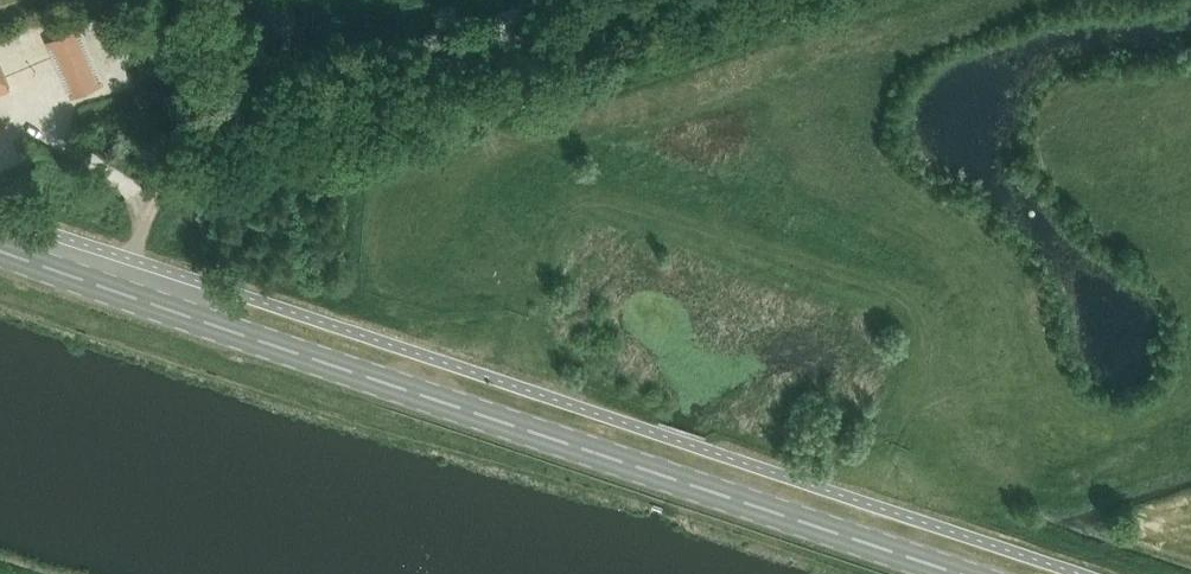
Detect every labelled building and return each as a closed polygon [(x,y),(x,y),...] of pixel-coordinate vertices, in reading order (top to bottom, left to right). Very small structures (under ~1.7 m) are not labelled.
[(104,84),(79,27),(48,41),(73,98),(104,84)] [(11,87),(0,62),(0,91),(11,87)]
